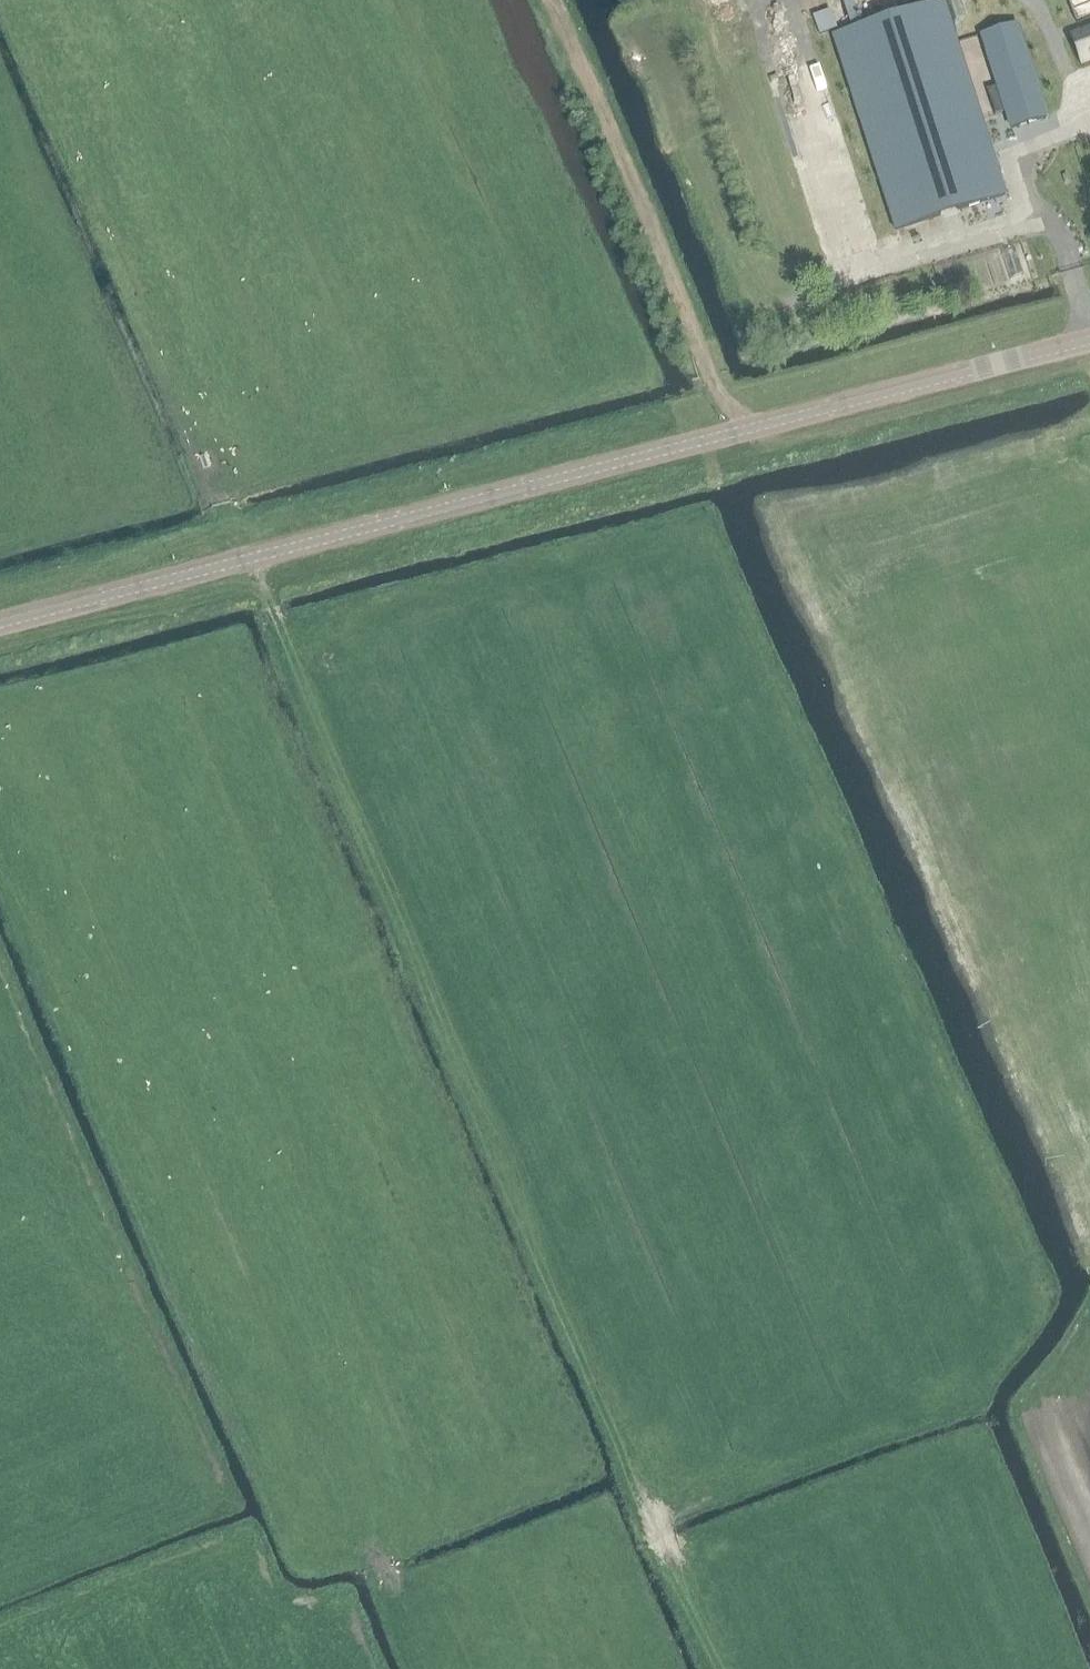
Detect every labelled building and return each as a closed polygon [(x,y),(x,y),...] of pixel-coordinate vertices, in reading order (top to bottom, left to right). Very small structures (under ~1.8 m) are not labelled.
[(895,229),(1004,194),(941,0),(936,0),(832,34),(895,229)] [(1075,21),(1089,15),(1089,0),(1067,0),(1075,21)] [(980,34),(1010,128),(1044,118),(1014,23),(980,34)] [(1070,34),(1080,61),(1089,57),(1089,26),(1070,34)]
